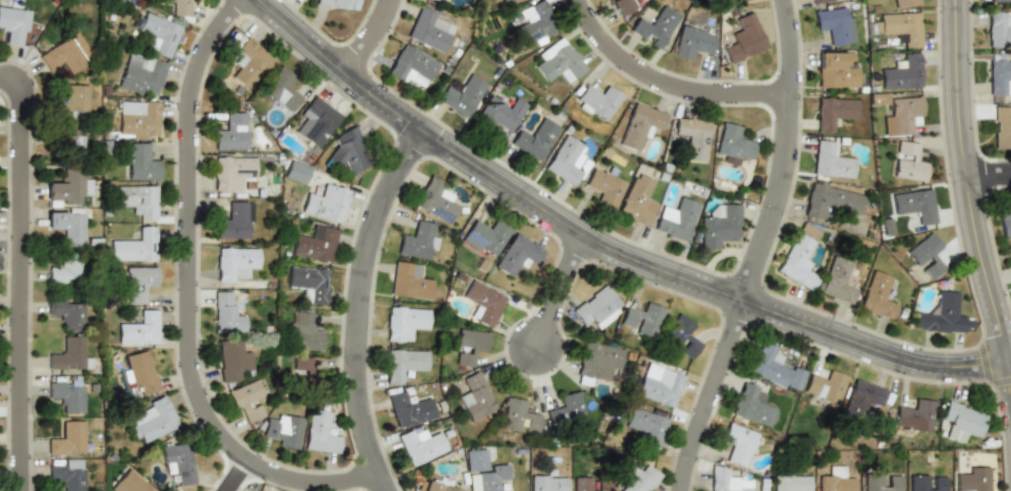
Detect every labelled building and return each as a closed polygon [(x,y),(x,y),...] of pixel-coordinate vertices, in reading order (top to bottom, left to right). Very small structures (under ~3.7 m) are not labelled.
[(159,4),(170,4),(170,17),(190,17),(190,0),(159,0),(159,4)] [(356,11),(357,0),(316,0),(315,5),(356,11)] [(544,0),(542,0),(517,10),(521,20),(515,23),(524,45),(557,31),(544,0)] [(616,17),(634,7),(631,0),(607,0),(616,17)] [(678,13),(658,3),(649,21),(636,15),(628,32),(660,49),(678,13)] [(405,37),(442,53),(456,22),(419,6),(405,37)] [(28,10),(0,7),(0,30),(6,30),(5,43),(25,45),(28,10)] [(828,46),(854,44),(851,13),(842,14),(841,7),(814,9),(816,29),(826,28),(828,46)] [(733,19),(737,28),(728,32),(731,41),(721,45),(728,63),(765,48),(750,12),(733,19)] [(1010,48),(1010,23),(1010,12),(987,12),(987,48),(1010,48)] [(168,59),(180,26),(143,13),(135,33),(148,38),(144,50),(168,59)] [(899,47),(920,47),(919,13),(874,13),(874,37),(899,36),(899,47)] [(693,52),(709,56),(715,34),(680,24),(671,55),(690,61),(693,52)] [(37,54),(49,75),(62,67),(67,76),(85,65),(80,55),(87,50),(75,31),(37,54)] [(230,76),(246,90),(273,59),(245,35),(232,51),(238,56),(231,64),(237,68),(230,76)] [(570,82),(586,70),(562,35),(536,54),(542,62),(535,67),(547,85),(564,73),(570,82)] [(438,63),(402,42),(385,73),(410,88),(416,78),(426,84),(438,63)] [(156,98),(166,62),(127,51),(117,86),(156,98)] [(859,62),(849,62),(849,51),(816,51),(816,88),(859,88),(859,62)] [(899,52),(899,65),(879,65),(880,89),(921,88),(920,52),(899,52)] [(1008,61),(1008,54),(988,54),(988,94),(1010,94),(1010,61),(1008,61)] [(260,92),(293,115),(305,98),(288,87),(295,77),(279,66),(260,92)] [(465,120),(487,84),(467,71),(456,89),(446,84),(435,102),(465,120)] [(607,86),(602,94),(585,83),(572,104),(603,125),(622,96),(607,86)] [(86,84),(64,84),(64,99),(55,99),(55,117),(86,117),(86,84)] [(508,135),(528,105),(512,95),(507,104),(490,93),(477,114),(508,135)] [(869,94),(869,105),(887,104),(887,93),(869,94)] [(294,133),(315,149),(341,116),(314,95),(295,119),(302,124),(294,133)] [(914,134),(913,116),(922,115),(921,96),(891,97),(891,111),(882,112),(883,135),(914,134)] [(836,132),(836,122),(857,122),(857,98),(816,98),(816,132),(836,132)] [(118,137),(157,137),(157,101),(118,101),(118,137)] [(618,144),(640,152),(647,130),(658,135),(666,114),(633,102),(618,144)] [(1010,148),(1010,105),(993,105),(993,148),(1010,148)] [(213,149),(245,149),(244,112),(223,112),(224,131),(213,131),(213,149)] [(539,163),(561,128),(540,115),(529,133),(520,127),(509,144),(539,163)] [(684,160),(705,163),(710,121),(675,117),(672,138),(686,139),(684,160)] [(740,125),(721,122),(715,151),(723,153),(721,162),(739,166),(741,156),(752,158),(755,139),(738,136),(740,125)] [(369,163),(358,145),(364,141),(353,124),(334,136),(340,145),(328,152),(343,178),(369,163)] [(81,134),(51,134),(51,157),(81,157),(81,134)] [(574,187),(584,169),(577,165),(587,146),(563,134),(544,171),(574,187)] [(836,141),(815,139),(812,176),(852,179),(854,156),(835,154),(836,141)] [(917,142),(896,141),(894,179),(925,180),(926,162),(916,161),(917,142)] [(147,142),(123,142),(123,179),(158,179),(158,162),(147,162),(147,142)] [(212,191),(243,191),(243,180),(253,180),(253,156),(212,156),(212,191)] [(302,185),(309,168),(289,159),(282,177),(302,185)] [(619,170),(606,165),(603,173),(591,168),(584,186),(599,192),(594,202),(613,210),(624,184),(615,179),(619,170)] [(80,205),(80,196),(90,196),(89,178),(80,179),(80,168),(62,169),(62,179),(44,179),(45,206),(80,205)] [(656,181),(634,172),(617,214),(647,227),(656,206),(647,202),(656,181)] [(448,225),(459,204),(441,194),(446,184),(429,175),(412,206),(448,225)] [(339,224),(349,190),(319,182),(316,194),(305,191),(299,213),(339,224)] [(860,216),(864,194),(809,182),(802,216),(824,221),(826,209),(860,216)] [(155,185),(115,185),(115,209),(135,209),(135,220),(155,220),(155,185)] [(890,193),(893,217),(914,215),(915,226),(935,224),(931,188),(890,193)] [(652,230),(687,242),(700,203),(676,195),(671,211),(660,208),(652,230)] [(251,239),(251,201),(226,201),(226,220),(215,220),(215,239),(251,239)] [(739,239),(739,204),(711,204),(711,215),(700,215),(700,249),(719,249),(719,239),(739,239)] [(1010,235),(1010,210),(996,212),(1000,237),(1010,235)] [(63,241),(82,241),(82,211),(45,211),(45,231),(63,231),(63,241)] [(460,240),(492,260),(511,230),(494,220),(489,228),(473,219),(460,240)] [(821,229),(801,219),(774,273),(810,291),(819,274),(809,270),(812,264),(805,260),(821,229)] [(437,236),(429,234),(431,223),(414,220),(411,236),(400,234),(396,254),(427,260),(428,254),(433,255),(437,236)] [(336,229),(314,225),(312,234),(294,231),(289,256),(330,263),(336,229)] [(154,226),(135,226),(135,237),(108,237),(108,262),(154,261),(154,226)] [(510,278),(521,259),(530,264),(540,248),(514,232),(492,267),(510,278)] [(904,252),(928,281),(945,268),(934,255),(942,248),(929,232),(904,252)] [(256,248),(215,248),(215,283),(246,283),(246,270),(256,270),(256,248)] [(77,254),(48,254),(48,281),(77,281),(77,254)] [(818,294),(851,305),(857,285),(847,282),(854,263),(831,255),(818,294)] [(423,264),(393,261),(389,296),(429,300),(432,278),(422,277),(423,264)] [(325,304),(327,269),(287,266),(286,290),(305,291),(305,303),(325,304)] [(144,303),(144,286),(154,286),(154,267),(124,267),(124,303),(144,303)] [(858,311),(891,321),(897,302),(887,298),(894,277),(871,270),(858,311)] [(477,309),(471,320),(490,329),(506,297),(470,279),(459,300),(477,309)] [(570,312),(583,328),(591,321),(597,329),(623,307),(603,284),(570,312)] [(957,292),(936,290),(934,311),(913,310),(911,331),(963,335),(965,314),(955,314),(957,292)] [(212,333),(242,333),(242,312),(233,312),(233,291),(212,291),(212,333)] [(59,318),(59,329),(81,329),(81,300),(47,300),(47,318),(59,318)] [(664,308),(643,301),(640,311),(625,305),(618,326),(654,338),(664,308)] [(414,342),(414,332),(427,332),(427,308),(385,307),(385,342),(414,342)] [(155,309),(135,309),(135,320),(116,320),(116,344),(155,344),(155,309)] [(289,340),(298,340),(297,350),(321,350),(322,331),(312,330),(312,311),(290,311),(289,340)] [(690,360),(702,343),(689,334),(695,326),(678,313),(660,338),(690,360)] [(488,332),(459,328),(454,366),(472,369),(475,350),(485,352),(488,332)] [(90,369),(90,358),(80,358),(80,336),(58,336),(58,357),(47,357),(47,369),(90,369)] [(215,340),(218,382),(240,380),(240,369),(250,369),(248,347),(237,348),(236,339),(215,340)] [(574,383),(591,386),(592,377),(606,379),(608,370),(618,371),(622,346),(580,340),(574,383)] [(805,372),(774,360),(779,348),(759,340),(746,372),(797,392),(805,372)] [(125,386),(134,383),(138,396),(157,390),(145,349),(125,355),(128,366),(119,368),(125,386)] [(426,350),(386,350),(386,385),(405,385),(405,373),(426,373),(426,350)] [(314,357),(291,357),(291,389),(314,389),(314,357)] [(641,372),(634,394),(672,408),(683,376),(655,366),(652,376),(641,372)] [(846,375),(826,369),(823,379),(808,374),(801,395),(836,406),(846,375)] [(478,371),(458,379),(463,390),(455,393),(467,421),(495,409),(478,371)] [(879,409),(885,388),(853,378),(843,409),(863,415),(867,405),(879,409)] [(238,425),(260,417),(255,401),(261,398),(255,379),(226,389),(238,425)] [(761,387),(740,380),(729,415),(767,426),(773,404),(758,400),(761,387)] [(81,414),(81,382),(46,382),(46,402),(58,402),(58,414),(81,414)] [(434,418),(429,396),(408,401),(405,391),(387,395),(394,427),(434,418)] [(552,421),(582,419),(580,392),(559,393),(560,408),(551,409),(552,421)] [(134,444),(176,428),(163,394),(140,404),(143,412),(124,419),(134,444)] [(526,400),(505,397),(500,428),(537,434),(540,414),(524,411),(526,400)] [(934,401),(912,398),(911,408),(895,406),(892,427),(930,432),(934,401)] [(986,413),(945,400),(939,421),(949,424),(945,438),(965,444),(968,435),(978,438),(986,413)] [(622,428),(643,434),(640,446),(657,451),(667,418),(629,407),(622,428)] [(330,411),(308,409),(303,449),(337,453),(339,433),(327,432),(330,411)] [(301,418),(276,413),(274,422),(264,420),(262,432),(278,435),(276,446),(295,449),(301,418)] [(81,454),(81,420),(58,420),(58,442),(45,442),(45,454),(81,454)] [(724,462),(745,468),(756,432),(725,423),(720,442),(730,445),(724,462)] [(437,429),(418,437),(414,427),(395,435),(409,467),(446,450),(437,429)] [(161,475),(171,474),(173,486),(192,484),(187,441),(157,445),(161,475)] [(499,478),(509,477),(508,464),(486,466),(484,448),(463,450),(465,473),(467,473),(468,490),(478,490),(500,490),(499,478)] [(56,466),(45,466),(45,478),(58,478),(58,490),(80,490),(80,459),(56,459),(56,466)] [(621,485),(617,490),(648,490),(659,474),(641,463),(637,470),(625,462),(613,480),(621,485)] [(816,490),(853,490),(853,476),(843,476),(843,466),(827,465),(827,476),(817,476),(816,490)] [(749,487),(737,487),(737,477),(728,477),(729,467),(709,466),(709,490),(749,490),(749,487)] [(954,490),(989,490),(989,466),(965,466),(965,477),(954,477),(954,490)] [(126,467),(107,487),(112,490),(153,490),(126,467)] [(425,473),(420,490),(458,490),(449,488),(451,480),(425,473)] [(805,474),(772,474),(772,490),(805,490),(805,474)] [(900,474),(862,474),(862,490),(900,490),(900,474)] [(528,475),(528,490),(566,490),(566,475),(528,475)] [(908,490),(945,490),(945,475),(908,475),(908,490)] [(608,478),(572,478),(572,490),(608,490),(608,478)]
